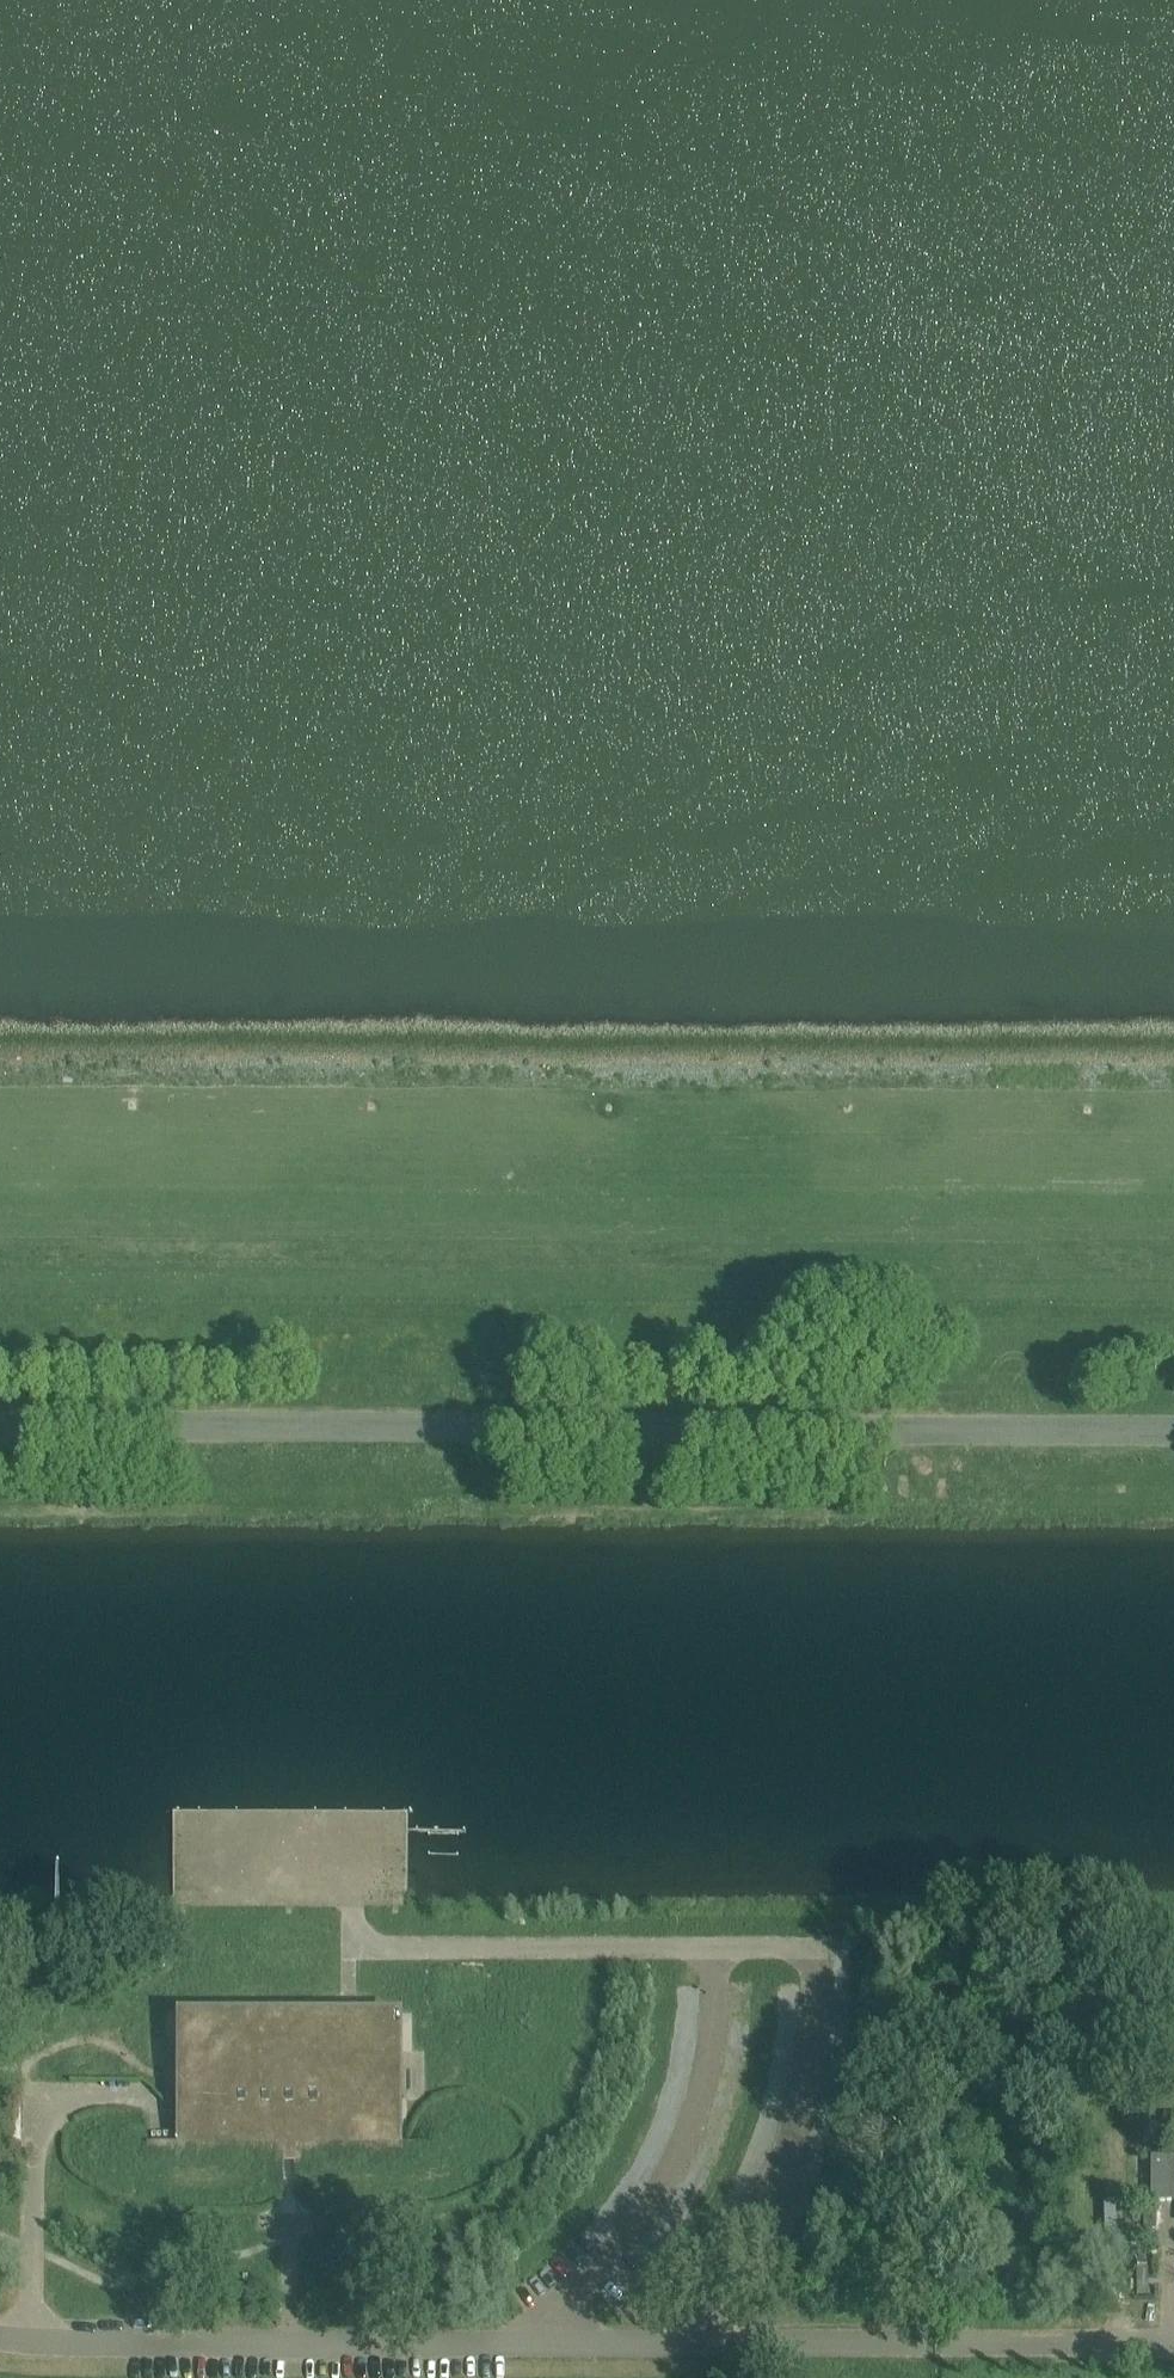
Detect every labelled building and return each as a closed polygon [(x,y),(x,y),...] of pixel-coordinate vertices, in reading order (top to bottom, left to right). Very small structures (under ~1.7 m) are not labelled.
[(372,2029),(372,2028),(367,2024),(362,2022),(355,2020),(349,2020),(343,2020),(337,2022),(331,2024),(326,2028),(326,2029),(181,2029),(181,2077),(180,2077),(180,2120),(180,2144),(180,2146),(283,2146),(284,2146),(294,2146),(296,2146),(362,2146),(378,2146),(395,2146),(399,2146),(399,2145),(399,2124),(398,2125),(398,2120),(398,2029),(372,2029)]
